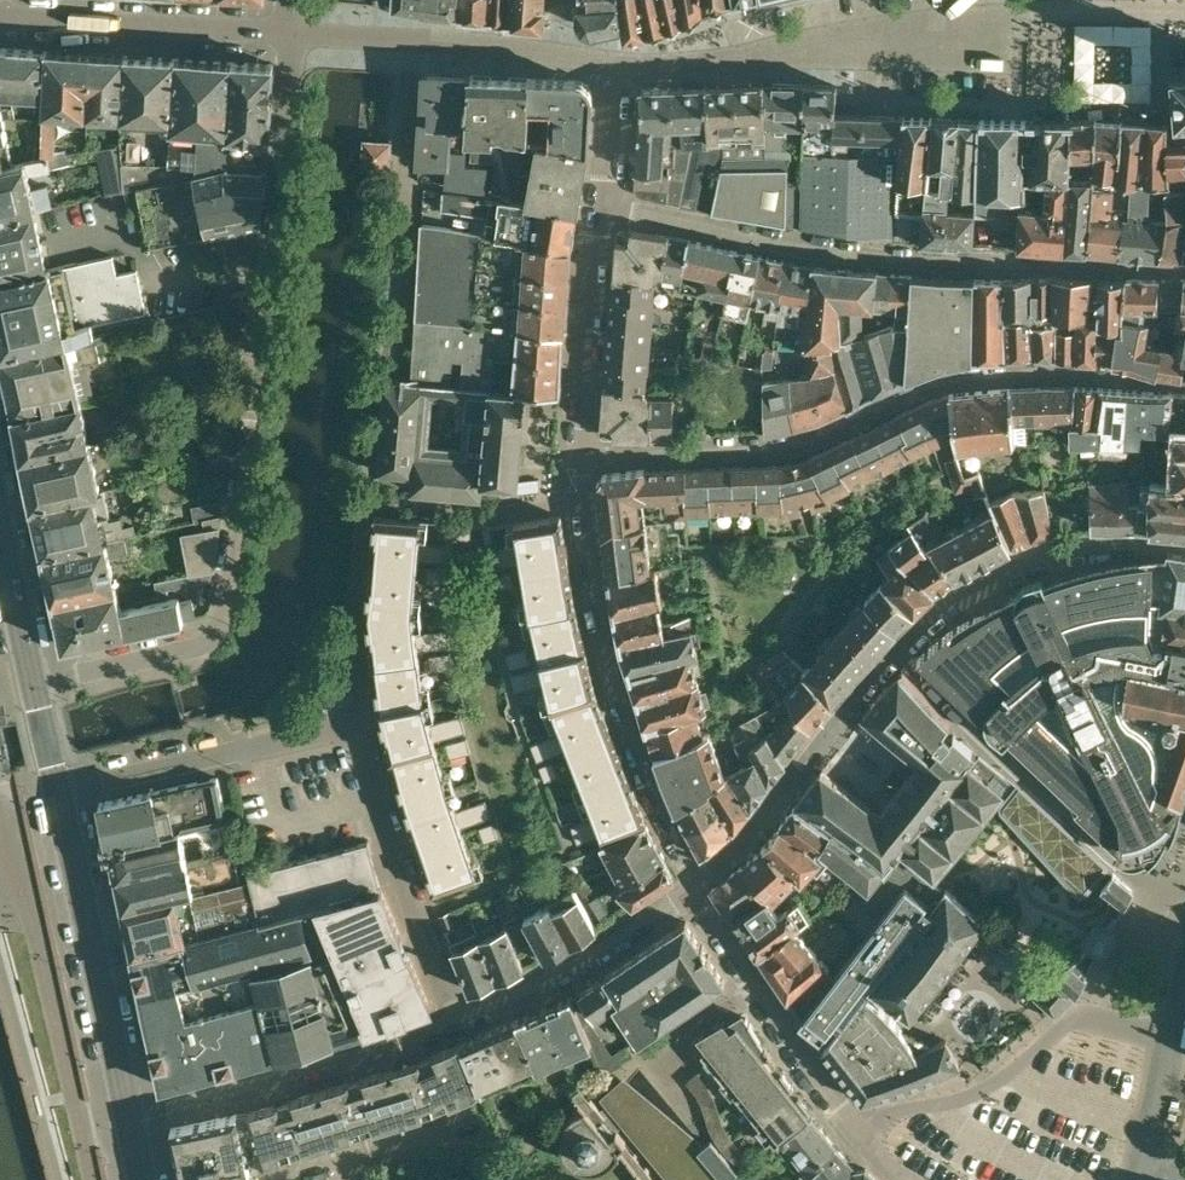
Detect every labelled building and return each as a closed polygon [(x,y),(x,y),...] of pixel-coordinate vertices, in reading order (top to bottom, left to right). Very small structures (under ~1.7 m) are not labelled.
[(394,7),(459,16),(459,0),(394,0),(394,7)] [(459,16),(486,19),(487,0),(459,0),(459,16)] [(486,19),(490,19),(506,23),(506,21),(508,21),(511,0),(487,0),(486,19)] [(508,21),(534,25),(542,18),(544,4),(545,0),(511,0),(508,21)] [(618,2),(618,9),(619,17),(620,24),(622,38),(647,32),(645,22),(644,14),(641,0),(617,0),(618,2)] [(663,0),(641,0),(644,14),(645,22),(647,32),(668,28),(663,0)] [(684,20),(680,0),(663,0),(668,28),(684,20)] [(684,20),(703,10),(703,0),(680,0),(684,20)] [(703,10),(705,9),(731,0),(703,0),(703,10)] [(620,24),(619,17),(618,9),(618,2),(600,2),(579,3),(579,14),(580,19),(580,20),(582,23),(585,26),(587,28),(592,29),(619,24),(620,24)] [(1152,45),(1151,26),(1087,29),(1088,48),(1152,45)] [(7,47),(4,93),(44,96),(46,74),(47,49),(7,47)] [(92,52),(47,49),(46,74),(44,96),(43,111),(87,114),(92,52)] [(92,52),(87,114),(122,116),(125,54),(92,52)] [(175,58),(125,54),(122,116),(122,125),(170,128),(175,58)] [(232,62),(175,58),(170,128),(168,156),(173,156),(196,158),(197,164),(229,166),(232,62)] [(232,62),(229,166),(267,168),(274,64),(232,62)] [(1168,67),(1169,80),(1171,80),(1175,122),(1175,125),(1180,125),(1181,137),(1184,137),(1184,66),(1168,67)] [(470,74),(424,72),(421,124),(418,164),(448,166),(447,183),(446,191),(483,195),(489,166),(465,164),(467,137),(470,74)] [(470,74),(467,137),(494,139),(495,132),(501,132),(509,135),(529,137),(529,105),(530,105),(530,77),(470,74)] [(530,77),(530,105),(553,105),(550,143),(588,150),(590,89),(582,81),(530,77)] [(765,109),(763,83),(734,85),(737,158),(770,157),(765,109)] [(805,108),(805,84),(763,83),(765,109),(770,157),(788,156),(789,144),(803,145),(804,122),(805,108)] [(805,108),(804,122),(836,122),(836,114),(836,85),(805,84),(805,108)] [(706,155),(723,158),(737,158),(734,85),(705,86),(707,110),(709,144),(706,155)] [(696,208),(701,181),(706,155),(709,144),(707,110),(705,86),(673,87),(673,124),(692,125),(694,147),(688,170),(685,180),(679,205),(696,208)] [(673,124),(673,87),(639,88),(641,121),(673,124)] [(13,163),(5,125),(0,105),(0,166),(13,163)] [(904,116),(836,114),(836,122),(835,151),(901,153),(902,137),(904,116)] [(899,184),(897,210),(916,213),(924,213),(927,186),(936,117),(904,116),(902,137),(901,153),(899,184)] [(43,117),(42,157),(54,155),(57,118),(43,117)] [(927,186),(957,188),(957,142),(959,119),(936,117),(927,186)] [(979,120),(959,119),(957,142),(957,188),(955,209),(975,211),(978,163),(978,145),(979,120)] [(1095,119),(1071,120),(1071,145),(1071,177),(1096,179),(1095,144),(1095,119)] [(1095,144),(1096,179),(1096,183),(1117,184),(1120,185),(1120,145),(1121,121),(1095,119),(1095,144)] [(1027,121),(979,120),(978,145),(978,163),(975,211),(994,212),(994,192),(1024,193),(1025,166),(1026,145),(1027,121)] [(1071,212),(1071,177),(1071,145),(1071,120),(1027,121),(1026,145),(1025,166),(1046,167),(1042,214),(1023,213),(1021,245),(1021,252),(1069,253),(1069,248),(1071,212)] [(639,121),(636,157),(674,167),(688,170),(694,147),(692,125),(673,124),(641,121),(641,122),(639,121)] [(1149,122),(1121,121),(1120,145),(1120,185),(1132,186),(1143,186),(1149,122)] [(1167,124),(1149,122),(1143,186),(1150,186),(1169,187),(1170,180),(1168,148),(1168,143),(1167,124)] [(579,199),(588,150),(550,143),(538,141),(527,202),(553,206),(578,210),(579,199)] [(368,142),(366,164),(388,165),(389,144),(386,143),(368,142)] [(1168,148),(1170,180),(1184,179),(1184,147),(1168,148)] [(801,227),(914,241),(916,213),(897,210),(899,184),(901,153),(835,151),(802,150),(801,193),(801,227)] [(70,163),(68,152),(54,155),(42,157),(13,163),(0,166),(0,217),(37,209),(53,205),(49,183),(39,186),(31,187),(27,170),(35,172),(51,169),(51,167),(70,163)] [(125,190),(139,187),(141,199),(152,247),(262,223),(263,199),(267,168),(229,166),(197,164),(196,158),(173,156),(173,166),(143,164),(123,162),(125,190)] [(723,158),(718,185),(713,212),(788,225),(786,192),(788,156),(770,157),(737,158),(723,158)] [(674,177),(674,167),(636,157),(635,172),(636,172),(634,189),(635,191),(637,194),(639,195),(653,199),(655,199),(679,205),(685,180),(674,177)] [(1069,248),(1090,250),(1091,214),(1096,183),(1096,179),(1071,177),(1071,212),(1069,248)] [(718,185),(701,181),(696,208),(713,212),(718,185)] [(1090,250),(1117,252),(1119,215),(1115,215),(1117,184),(1096,183),(1091,214),(1090,250)] [(924,217),(922,242),(950,244),(951,220),(954,219),(955,209),(957,188),(927,186),(924,213),(924,217)] [(1150,218),(1150,186),(1143,186),(1132,186),(1130,216),(1119,215),(1117,252),(1162,256),(1163,218),(1150,218)] [(1179,258),(1184,259),(1184,219),(1184,187),(1169,187),(1169,218),(1163,218),(1162,256),(1179,258)] [(573,246),(578,210),(553,206),(527,202),(490,196),(483,195),(446,191),(443,190),(443,192),(439,194),(438,200),(440,204),(442,206),(491,215),(488,234),(500,236),(500,237),(511,238),(548,243),(573,246)] [(801,227),(801,193),(786,192),(788,225),(801,227)] [(0,217),(0,278),(50,268),(37,209),(0,217)] [(975,211),(955,209),(954,219),(951,220),(950,244),(973,245),(975,211)] [(465,322),(472,231),(424,223),(418,318),(465,322)] [(667,234),(632,228),(630,237),(626,241),(617,240),(614,274),(659,275),(660,274),(667,234)] [(684,270),(690,238),(667,234),(660,274),(683,275),(684,270)] [(565,332),(573,246),(548,243),(511,238),(502,326),(565,332)] [(737,249),(690,238),(684,270),(700,274),(695,290),(718,295),(715,312),(723,314),(723,313),(737,249)] [(762,255),(737,249),(723,313),(748,319),(752,300),(757,278),(757,276),(762,255)] [(0,278),(0,354),(69,339),(66,328),(148,310),(139,268),(119,272),(115,254),(50,268),(0,278)] [(785,260),(762,255),(757,276),(757,278),(752,300),(781,305),(785,260)] [(785,260),(781,305),(779,319),(803,321),(804,308),(810,308),(814,265),(785,260)] [(879,271),(814,265),(810,308),(804,308),(803,321),(801,346),(808,346),(830,347),(834,347),(865,340),(864,332),(864,307),(875,308),(879,271)] [(895,273),(879,271),(875,308),(892,309),(895,273)] [(912,275),(895,273),(892,309),(899,309),(898,324),(911,326),(916,288),(912,287),(912,275)] [(614,274),(612,297),(652,299),(654,279),(659,275),(614,274)] [(911,326),(916,376),(937,367),(973,359),(977,278),(912,275),(912,287),(916,288),(911,326)] [(1053,275),(1032,277),(1033,301),(1032,322),(1032,325),(1055,327),(1055,319),(1057,276),(1053,275)] [(1057,276),(1055,319),(1080,318),(1088,318),(1095,277),(1057,276)] [(1032,277),(1003,279),(1004,321),(1032,322),(1033,301),(1032,277)] [(973,359),(1001,358),(1004,321),(1003,279),(977,278),(973,359)] [(1098,318),(1097,323),(1120,324),(1120,322),(1127,278),(1105,278),(1098,318)] [(1154,308),(1157,278),(1127,278),(1120,322),(1141,321),(1140,329),(1147,330),(1149,319),(1155,320),(1157,308),(1154,308)] [(1184,286),(1184,278),(1160,279),(1157,278),(1154,308),(1157,308),(1180,308),(1183,308),(1184,286)] [(247,299),(245,290),(218,295),(220,306),(231,302),(247,299)] [(652,299),(612,297),(610,320),(651,322),(653,300),(652,300),(652,299)] [(249,314),(251,299),(247,299),(231,302),(234,317),(249,314)] [(418,318),(414,380),(437,378),(437,382),(472,385),(528,390),(527,399),(559,399),(560,392),(561,392),(565,332),(502,326),(467,322),(465,322),(418,318)] [(1057,357),(1078,359),(1080,334),(1080,318),(1055,319),(1055,327),(1054,357),(1057,357)] [(1078,359),(1097,361),(1113,363),(1115,355),(1120,324),(1097,323),(1098,318),(1088,318),(1080,318),(1080,334),(1078,359)] [(651,322),(610,320),(608,343),(650,345),(651,322)] [(1032,322),(1004,321),(1001,358),(1032,356),(1032,331),(1032,325),(1032,322)] [(1140,329),(1141,321),(1120,322),(1120,324),(1115,355),(1113,363),(1125,365),(1158,374),(1164,339),(1165,333),(1147,330),(1140,329)] [(916,376),(911,326),(898,324),(894,324),(892,324),(864,332),(865,340),(878,392),(916,376)] [(1032,325),(1032,331),(1032,356),(1054,357),(1055,327),(1032,325)] [(69,339),(0,354),(13,413),(82,398),(75,365),(97,360),(91,334),(69,339)] [(1184,369),(1184,342),(1164,339),(1158,374),(1183,378),(1184,369)] [(878,392),(865,340),(834,347),(830,347),(849,407),(867,396),(878,392)] [(650,345),(608,343),(606,366),(648,367),(650,345)] [(771,369),(773,346),(765,346),(758,351),(757,368),(763,368),(771,369)] [(849,407),(830,347),(808,346),(812,375),(819,421),(849,407)] [(648,367),(606,366),(604,389),(645,390),(647,370),(648,370),(648,367)] [(812,375),(797,377),(792,377),(792,378),(789,378),(790,388),(792,428),(819,421),(812,375)] [(386,377),(379,469),(403,471),(402,483),(413,484),(412,490),(488,495),(501,491),(502,481),(520,483),(527,399),(528,390),(472,385),(437,382),(437,378),(414,380),(386,377)] [(789,378),(763,380),(765,422),(766,432),(766,434),(792,428),(790,388),(789,378)] [(1050,386),(1011,387),(1012,422),(1040,421),(1040,402),(1049,402),(1050,386)] [(1069,386),(1050,386),(1049,402),(1040,402),(1040,421),(1070,421),(1069,386)] [(1076,386),(1069,386),(1070,421),(1070,443),(1098,443),(1108,387),(1101,387),(1076,386)] [(1011,387),(983,390),(985,409),(978,410),(982,451),(1013,447),(1012,422),(1011,387)] [(1108,387),(1098,443),(1117,442),(1127,389),(1108,387)] [(604,389),(601,423),(610,424),(614,429),(614,437),(651,438),(651,397),(645,391),(645,390),(604,389)] [(1149,391),(1127,389),(1117,442),(1141,442),(1140,429),(1143,429),(1146,408),(1156,408),(1160,404),(1162,391),(1149,391)] [(983,390),(950,393),(954,437),(956,454),(982,451),(978,410),(985,409),(983,390)] [(1143,429),(1169,428),(1171,415),(1174,391),(1173,391),(1162,391),(1160,404),(1156,408),(1146,408),(1143,429)] [(1174,391),(1171,415),(1169,428),(1177,428),(1184,429),(1184,393),(1174,391)] [(954,437),(950,393),(931,399),(935,443),(954,437)] [(651,397),(651,438),(674,438),(674,397),(651,397)] [(82,398),(13,413),(23,457),(90,441),(81,398),(83,399),(82,398)] [(899,410),(913,456),(914,456),(914,454),(934,445),(934,444),(935,443),(931,399),(923,402),(899,410)] [(899,410),(878,421),(891,468),(894,466),(894,465),(913,456),(899,410)] [(878,421),(856,432),(869,477),(871,476),(871,477),(891,468),(878,421)] [(1177,428),(1175,484),(1184,485),(1184,429),(1177,428)] [(844,437),(844,436),(834,441),(848,488),(869,477),(856,432),(844,437)] [(90,441),(23,457),(33,505),(101,490),(90,441)] [(812,452),(829,497),(848,488),(834,441),(812,452)] [(782,464),(777,464),(781,509),(782,509),(784,518),(802,514),(801,505),(806,504),(811,503),(813,511),(832,507),(829,497),(812,452),(808,458),(809,459),(796,462),(782,465),(782,464)] [(967,489),(975,487),(978,496),(988,493),(980,474),(964,478),(959,457),(945,460),(948,471),(955,493),(967,489)] [(760,509),(781,509),(777,464),(754,465),(755,510),(760,510),(760,509)] [(755,510),(754,465),(731,466),(733,511),(755,510)] [(733,511),(731,466),(708,467),(710,512),(733,511)] [(685,467),(645,468),(648,492),(658,492),(657,505),(667,505),(667,506),(675,507),(676,518),(687,518),(687,513),(685,467)] [(685,467),(687,513),(710,512),(708,467),(686,468),(686,467),(685,467)] [(648,492),(645,468),(605,473),(598,482),(598,485),(599,509),(602,529),(640,523),(636,493),(645,492),(648,492)] [(1155,482),(1126,481),(1090,484),(1093,528),(1150,527),(1155,482)] [(1155,482),(1150,527),(1151,528),(1184,531),(1184,485),(1175,484),(1155,482)] [(101,490),(33,505),(43,552),(129,534),(136,532),(134,524),(123,526),(121,517),(110,520),(109,514),(110,514),(105,489),(101,490)] [(1054,535),(1045,489),(1017,491),(1018,494),(1026,518),(1033,538),(1054,535)] [(1011,546),(1033,538),(1026,518),(1018,494),(1017,491),(1012,491),(991,500),(995,509),(1001,524),(1011,546)] [(193,505),(196,519),(223,513),(225,499),(193,505)] [(907,520),(913,529),(948,581),(954,578),(966,571),(946,535),(927,506),(907,520)] [(992,511),(968,523),(988,559),(1011,546),(1001,524),(995,509),(992,511)] [(414,613),(419,559),(450,561),(452,544),(420,541),(422,518),(376,514),(369,610),(414,613)] [(532,619),(578,608),(577,605),(562,514),(515,523),(519,544),(488,551),(491,568),(522,562),(531,614),(532,619)] [(472,538),(473,523),(446,521),(445,536),(472,538)] [(640,523),(602,529),(610,578),(652,569),(648,549),(650,548),(647,523),(640,523)] [(988,559),(968,523),(946,535),(966,571),(988,559)] [(486,542),(494,541),(491,525),(483,524),(486,542)] [(182,532),(190,573),(212,568),(215,567),(221,525),(204,528),(182,532)] [(948,581),(913,529),(891,546),(935,591),(948,581)] [(43,552),(55,602),(117,588),(111,558),(133,553),(129,534),(43,552)] [(892,573),(887,577),(917,608),(935,591),(891,546),(879,557),(892,573)] [(1169,556),(1168,562),(1167,562),(1163,582),(1158,607),(1171,609),(1184,610),(1184,554),(1169,552),(1169,556)] [(982,718),(982,721),(982,723),(983,725),(983,728),(984,729),(986,733),(987,734),(989,736),(990,738),(1001,745),(1006,740),(1121,849),(1117,853),(1119,854),(1122,857),(1125,858),(1128,859),(1132,860),(1136,860),(1141,859),(1144,858),(1146,857),(1148,856),(1149,860),(1154,856),(1156,854),(1158,851),(1160,848),(1162,845),(1164,841),(1165,838),(1167,834),(1171,836),(1174,830),(1176,824),(1178,818),(1179,813),(1180,809),(1181,802),(1180,802),(1159,781),(1178,725),(1172,728),(1166,726),(1164,720),(1166,714),(1171,712),(1125,704),(1124,702),(1128,667),(1184,673),(1184,645),(1166,643),(1171,609),(1158,607),(1163,582),(1167,562),(1168,562),(1169,556),(1155,557),(1144,558),(1132,559),(1116,561),(1101,564),(1082,569),(1074,571),(1059,575),(1045,580),(1043,578),(1031,581),(1028,583),(1025,584),(1024,585),(1021,588),(1020,589),(1015,592),(1004,597),(994,602),(984,608),(974,615),(964,621),(958,625),(945,635),(933,645),(924,652),(918,658),(982,718)] [(123,571),(147,569),(146,559),(122,561),(123,571)] [(449,584),(450,568),(428,566),(427,582),(449,584)] [(211,580),(212,568),(190,573),(154,580),(158,597),(168,594),(167,589),(211,580)] [(652,569),(610,578),(616,611),(658,603),(662,603),(657,568),(652,569)] [(494,589),(515,585),(513,569),(491,573),(494,589)] [(917,608),(887,577),(883,581),(866,599),(866,600),(846,623),(845,622),(820,650),(821,650),(851,679),(897,628),(917,608)] [(117,588),(55,602),(64,645),(137,629),(133,606),(122,608),(117,588)] [(180,596),(133,606),(137,629),(197,616),(193,596),(180,599),(180,596)] [(623,644),(631,674),(693,656),(698,655),(698,651),(690,616),(663,622),(658,603),(616,611),(620,631),(623,644)] [(556,712),(598,696),(598,694),(578,608),(532,619),(544,666),(512,673),(516,691),(548,684),(554,708),(556,712)] [(1171,609),(1166,643),(1184,645),(1184,610),(1171,609)] [(417,633),(414,613),(369,610),(380,706),(425,698),(419,649),(450,645),(448,629),(417,633)] [(510,668),(532,663),(528,647),(507,652),(510,668)] [(775,669),(794,657),(786,649),(760,664),(759,671),(781,707),(794,698),(775,669)] [(812,660),(805,668),(834,699),(842,690),(851,679),(821,650),(812,660)] [(432,670),(454,667),(451,652),(430,654),(432,670)] [(707,707),(693,656),(631,674),(646,725),(696,711),(707,707)] [(832,702),(834,699),(805,668),(794,657),(775,669),(794,698),(812,727),(832,702)] [(1128,667),(1124,702),(1125,704),(1171,712),(1184,714),(1184,673),(1128,667)] [(923,762),(879,815),(822,770),(796,803),(828,829),(814,844),(828,856),(868,887),(887,903),(902,883),(919,896),(929,883),(1003,791),(1009,796),(1002,804),(1001,805),(1000,807),(1000,808),(1000,810),(1001,811),(1021,832),(1073,891),(1075,892),(1077,892),(1079,892),(1093,876),(1103,885),(1113,872),(1021,787),(1020,788),(1018,786),(979,754),(971,765),(969,763),(977,753),(948,722),(900,673),(882,692),(865,714),(892,738),(923,762)] [(591,803),(633,786),(598,696),(556,712),(563,732),(533,744),(539,761),(570,749),(591,803)] [(431,722),(425,698),(380,706),(381,710),(404,803),(449,789),(447,785),(436,739),(466,731),(462,714),(431,722)] [(812,727),(794,698),(781,707),(788,719),(767,733),(785,761),(812,727)] [(656,752),(703,733),(696,711),(646,725),(647,728),(656,752)] [(1184,792),(1184,714),(1171,712),(1166,714),(1164,720),(1166,726),(1172,728),(1178,725),(1159,781),(1180,802),(1181,802),(1184,792)] [(767,733),(756,715),(740,724),(746,735),(756,757),(758,760),(768,783),(785,761),(767,733)] [(725,773),(710,731),(703,733),(656,752),(677,807),(711,785),(727,775),(725,773)] [(750,805),(768,783),(758,760),(756,757),(746,735),(735,742),(740,752),(745,764),(741,766),(732,772),(750,805)] [(451,758),(472,752),(468,737),(447,743),(451,758)] [(547,780),(560,775),(554,760),(541,765),(547,780)] [(732,772),(727,775),(711,785),(721,807),(722,809),(726,817),(731,829),(750,805),(732,772)] [(100,801),(110,845),(135,839),(229,819),(219,774),(100,801)] [(677,807),(689,830),(722,809),(721,807),(711,785),(677,807)] [(648,823),(633,786),(591,803),(596,817),(573,826),(580,843),(603,834),(606,842),(648,823)] [(456,810),(449,789),(404,803),(435,891),(479,876),(462,826),(491,816),(486,800),(456,810)] [(225,803),(229,819),(239,817),(236,801),(225,803)] [(796,803),(780,824),(811,847),(814,844),(828,829),(796,803)] [(722,809),(689,830),(701,854),(731,829),(722,809)] [(135,839),(110,845),(116,876),(140,870),(236,851),(229,819),(135,839)] [(493,821),(480,826),(485,841),(498,836),(493,821)] [(623,881),(665,856),(657,843),(648,823),(606,842),(603,844),(619,876),(623,881)] [(814,844),(811,847),(780,824),(764,845),(797,877),(802,880),(814,865),(823,873),(830,864),(825,860),(828,856),(814,844)] [(251,872),(252,878),(262,918),(300,908),(317,903),(382,886),(369,840),(251,872)] [(764,845),(742,864),(757,882),(768,896),(773,901),(797,877),(764,845)] [(242,881),(236,851),(116,876),(123,908),(143,903),(147,902),(242,881)] [(564,873),(580,867),(575,854),(559,861),(564,873)] [(665,856),(623,881),(620,890),(635,901),(635,902),(676,875),(665,856)] [(768,896),(757,882),(742,864),(712,889),(735,918),(768,896)] [(1132,889),(1113,872),(1103,885),(1101,887),(1109,894),(1109,909),(1114,913),(1106,924),(1111,928),(1132,889)] [(532,875),(517,881),(529,901),(543,892),(532,875)] [(587,891),(594,886),(588,876),(580,880),(587,891)] [(147,902),(143,903),(123,908),(133,952),(157,946),(262,918),(252,878),(242,881),(147,902)] [(838,962),(797,1010),(808,1027),(814,1038),(814,1042),(819,1049),(822,1048),(862,1101),(891,1093),(913,1085),(960,1065),(949,1038),(928,1046),(930,1043),(907,1030),(905,1034),(903,1031),(873,1008),(884,994),(910,1014),(957,953),(979,925),(1011,951),(1004,959),(1003,960),(1003,962),(1004,963),(1005,964),(1005,965),(1038,993),(1036,997),(1049,1008),(1056,1014),(1076,992),(1097,953),(1090,947),(1088,946),(1079,956),(1071,962),(1059,976),(985,914),(982,917),(947,888),(943,893),(934,887),(929,883),(919,896),(902,883),(887,903),(875,919),(844,954),(838,962)] [(382,886),(317,903),(355,1001),(365,1028),(431,1005),(382,887),(382,886)] [(574,886),(548,902),(572,941),(597,926),(574,886)] [(514,917),(505,894),(494,898),(504,921),(514,917)] [(606,922),(613,917),(601,895),(594,899),(606,922)] [(735,918),(746,936),(779,912),(773,901),(768,896),(735,918)] [(790,905),(779,912),(746,936),(758,954),(779,938),(794,926),(809,915),(798,899),(791,905),(790,905)] [(572,941),(548,902),(523,917),(524,918),(516,922),(527,941),(535,936),(546,956),(572,941)] [(312,959),(331,1037),(365,1028),(317,903),(300,908),(308,950),(312,959)] [(157,946),(133,952),(142,994),(257,964),(288,956),(308,950),(300,908),(262,918),(157,946)] [(445,929),(454,925),(449,910),(440,914),(445,929)] [(639,1036),(726,979),(688,920),(605,973),(606,974),(582,990),(598,1015),(617,1003),(639,1036)] [(1104,922),(1095,925),(1090,930),(1086,936),(1087,944),(1088,946),(1097,953),(1106,951),(1110,946),(1116,938),(1115,931),(1111,928),(1106,924),(1104,922)] [(495,923),(477,930),(497,977),(525,965),(508,926),(498,930),(495,923)] [(830,965),(794,926),(779,938),(758,954),(788,999),(830,965)] [(451,941),(454,949),(470,988),(497,977),(477,930),(451,941)] [(288,956),(257,964),(259,972),(257,973),(263,1003),(273,1053),(331,1037),(312,959),(308,950),(288,956)] [(257,964),(142,994),(150,1032),(263,1003),(257,973),(259,972),(257,964)] [(590,1021),(595,1017),(579,992),(573,995),(585,1024),(590,1021)] [(573,995),(545,1007),(566,1058),(594,1046),(585,1024),(573,995)] [(161,1084),(273,1053),(263,1003),(150,1032),(161,1084)] [(545,1007),(516,1018),(538,1069),(566,1058),(545,1007)] [(702,1052),(738,1097),(774,1069),(772,1065),(775,1063),(777,1062),(766,1045),(747,1015),(730,1028),(722,1019),(696,1034),(706,1047),(701,1051),(702,1052)] [(516,1018),(489,1030),(510,1081),(538,1069),(516,1018)] [(462,1041),(482,1087),(484,1092),(510,1081),(489,1030),(462,1041)] [(434,1107),(480,1088),(482,1087),(462,1041),(418,1059),(434,1107)] [(401,1064),(393,1067),(407,1116),(415,1113),(426,1109),(433,1107),(434,1107),(418,1059),(412,1061),(401,1064)] [(393,1067),(329,1087),(344,1135),(407,1116),(393,1067)] [(774,1069),(738,1097),(756,1119),(792,1091),(790,1088),(792,1086),(794,1085),(793,1085),(794,1084),(793,1082),(792,1083),(784,1072),(785,1071),(783,1069),(782,1070),(782,1069),(777,1072),(774,1069)] [(703,1103),(714,1098),(707,1084),(697,1072),(688,1080),(697,1091),(703,1103)] [(629,1079),(624,1075),(603,1092),(602,1091),(600,1089),(599,1090),(600,1091),(592,1098),(660,1179),(729,1179),(738,1172),(711,1139),(705,1144),(629,1079)] [(523,1083),(526,1096),(543,1092),(540,1078),(523,1083)] [(344,1135),(329,1087),(252,1110),(262,1156),(263,1160),(344,1135)] [(759,1124),(755,1127),(766,1141),(771,1138),(775,1143),(811,1114),(808,1111),(810,1109),(812,1108),(810,1105),(809,1105),(801,1095),(801,1094),(799,1092),(795,1095),(792,1091),(756,1119),(759,1124)] [(737,1161),(745,1152),(738,1145),(732,1139),(726,1130),(721,1120),(717,1107),(706,1110),(710,1125),(715,1136),(722,1146),(729,1154),(737,1161)] [(183,1179),(253,1179),(249,1159),(262,1156),(252,1110),(239,1114),(238,1113),(172,1127),(183,1179)] [(570,1125),(570,1129),(572,1134),(575,1137),(579,1139),(583,1140),(588,1139),(592,1137),(595,1134),(596,1130),(597,1126),(596,1121),(594,1118),(590,1115),(586,1114),(582,1113),(578,1114),(574,1117),(571,1120),(570,1125)] [(777,1142),(802,1174),(834,1145),(811,1115),(777,1142)] [(854,1166),(838,1149),(834,1145),(802,1174),(803,1175),(797,1179),(843,1179),(854,1166)] [(854,1166),(843,1179),(880,1179),(866,1166),(856,1167),(854,1166)]
